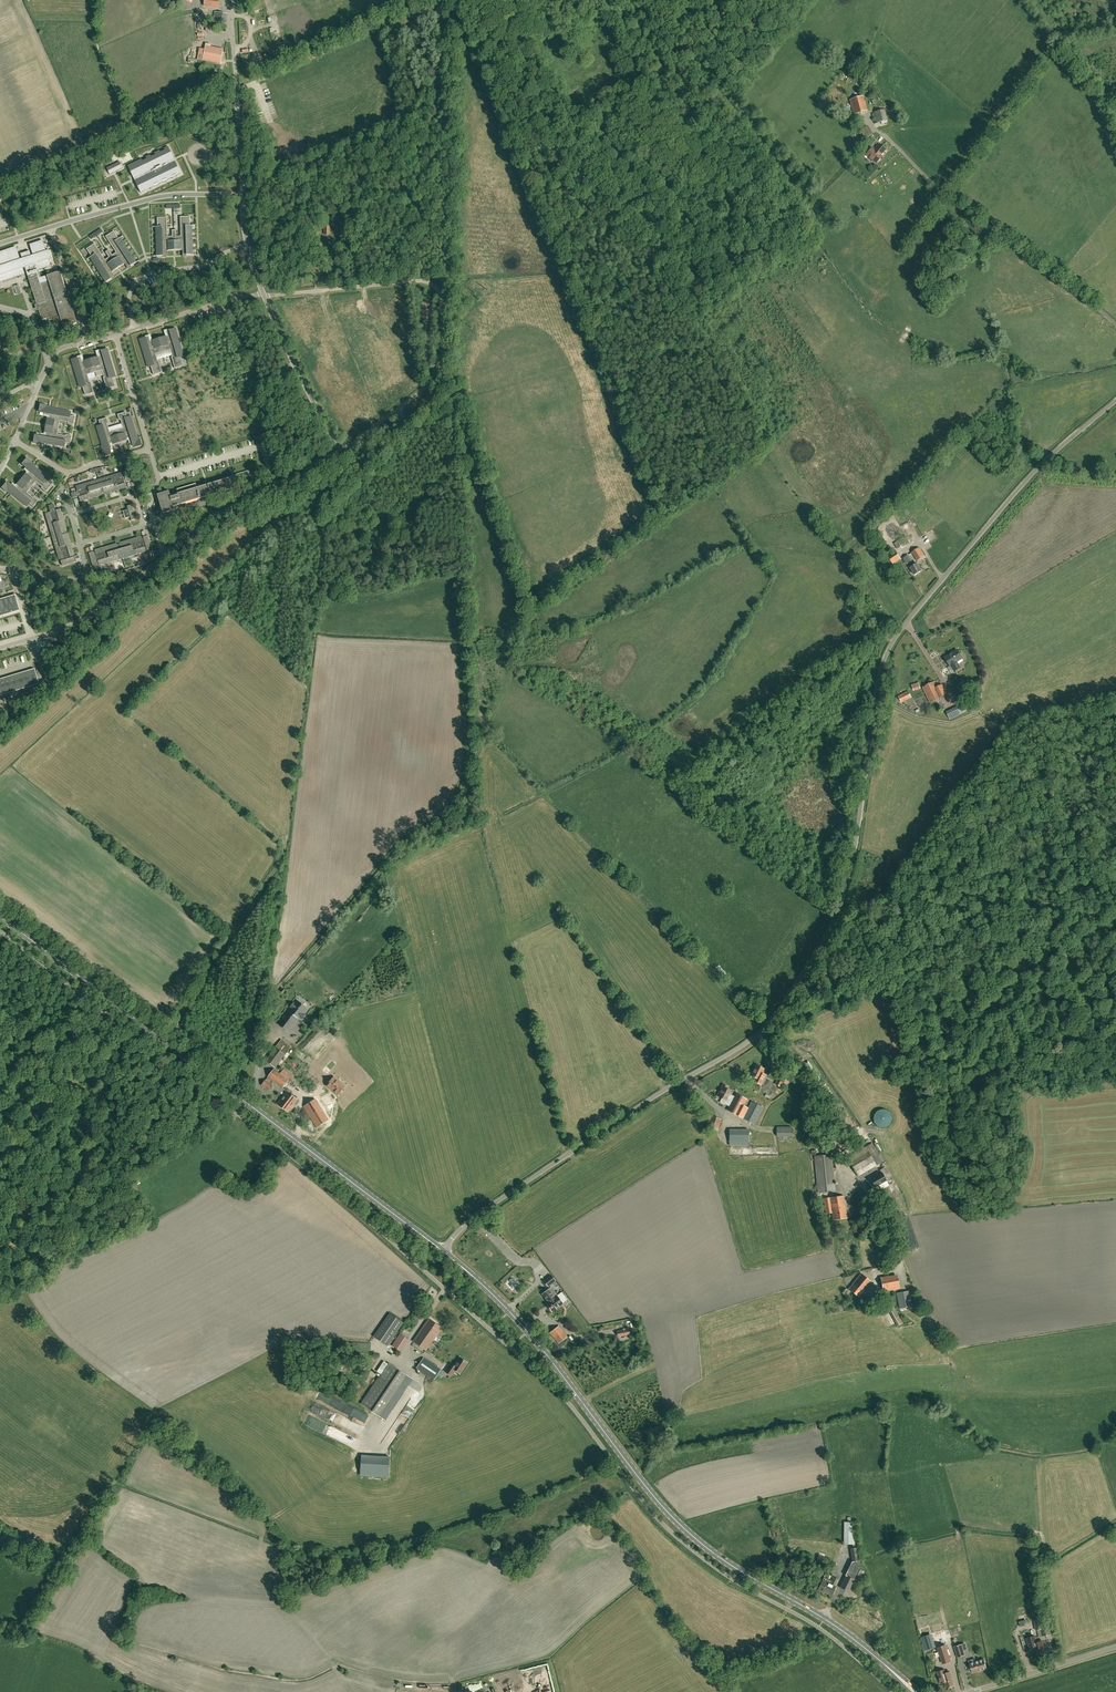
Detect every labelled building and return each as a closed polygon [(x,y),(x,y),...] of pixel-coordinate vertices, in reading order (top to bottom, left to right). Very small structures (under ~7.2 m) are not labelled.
[(215,12),(213,21),(225,24),(227,14),(215,12)] [(206,43),(205,49),(203,59),(220,63),(223,49),(211,47),(211,44),(206,43)] [(867,110),(863,96),(850,100),(854,114),(867,110)] [(887,120),(885,109),(874,112),(877,123),(887,120)] [(860,130),(865,139),(873,134),(867,125),(860,130)] [(872,148),(866,155),(876,163),(882,156),(880,155),(885,149),(879,144),(874,150),(872,148)] [(173,159),(174,159),(174,158),(170,150),(161,154),(160,151),(159,150),(154,153),(155,153),(156,156),(152,159),(150,156),(150,155),(146,157),(146,158),(146,157),(148,161),(143,163),(142,160),(142,159),(128,166),(132,174),(137,171),(143,182),(137,185),(141,192),(141,193),(155,186),(154,186),(153,183),(157,180),(159,184),(163,182),(161,179),(166,176),(167,179),(167,180),(172,178),(172,177),(171,174),(175,172),(177,175),(176,175),(177,176),(181,173),(177,166),(176,166),(174,162),(175,162),(175,161),(174,161),(173,159)] [(119,162),(102,170),(107,178),(124,170),(119,162)] [(156,256),(167,256),(166,251),(183,250),(183,255),(193,255),(192,225),(190,225),(190,216),(180,217),(181,236),(176,236),(176,230),(172,230),(172,236),(167,236),(167,217),(157,217),(158,226),(155,226),(156,256)] [(103,232),(101,229),(90,236),(92,239),(103,232)] [(105,282),(114,277),(111,272),(125,263),(128,268),(137,262),(121,237),(119,238),(114,231),(106,236),(116,252),(112,255),(109,250),(106,252),(109,257),(105,260),(94,243),(86,249),(91,256),(89,257),(105,282)] [(30,244),(33,255),(31,255),(30,251),(21,254),(22,258),(20,259),(17,250),(16,246),(12,247),(0,251),(0,283),(3,281),(21,275),(25,274),(24,270),(23,268),(26,267),(29,275),(28,275),(42,320),(60,314),(64,327),(77,323),(61,271),(41,277),(38,270),(47,267),(51,266),(50,262),(49,259),(52,259),(49,250),(46,250),(44,244),(43,240),(39,241),(30,244)] [(165,336),(152,340),(150,341),(150,340),(149,336),(146,337),(145,337),(140,339),(148,367),(152,366),(152,368),(151,368),(153,375),(162,372),(159,361),(158,361),(155,354),(170,349),(172,356),(171,357),(175,368),(184,366),(182,359),(181,359),(180,357),(184,356),(175,328),(169,330),(166,331),(167,335),(168,336),(166,336),(165,336)] [(77,358),(72,359),(80,387),(84,386),(84,388),(83,389),(85,395),(94,393),(90,381),(89,381),(87,374),(102,370),(104,377),(103,377),(107,389),(115,386),(113,380),(112,380),(112,378),(115,377),(107,349),(101,350),(98,351),(99,355),(99,356),(84,361),(82,361),(82,360),(80,357),(77,358)] [(41,434),(40,436),(35,435),(34,443),(39,444),(40,442),(65,446),(65,443),(70,444),(72,436),(66,434),(66,436),(58,434),(60,421),(68,422),(68,423),(74,424),(75,416),(70,415),(71,412),(46,407),(46,405),(41,404),(39,412),(45,413),(44,415),(49,416),(49,419),(47,418),(45,432),(46,432),(46,435),(41,434)] [(421,406),(407,417),(410,421),(425,411),(421,406)] [(113,444),(127,440),(126,439),(129,438),(130,443),(132,442),(134,447),(142,445),(140,439),(138,440),(131,416),(127,417),(126,412),(118,414),(119,420),(121,420),(123,428),(110,432),(107,424),(108,423),(107,418),(99,420),(100,425),(97,426),(104,450),(102,451),(104,456),(112,454),(110,449),(112,448),(110,444),(113,443),(113,444)] [(12,484),(11,485),(7,482),(1,488),(6,492),(7,490),(26,506),(29,503),(33,507),(38,500),(34,497),(33,498),(26,492),(35,482),(42,487),(41,488),(45,492),(51,485),(47,482),(49,479),(30,463),(31,461),(27,458),(21,464),(26,467),(24,469),(28,472),(27,474),(25,473),(22,477),(16,484),(18,485),(16,487),(12,484)] [(233,475),(234,476),(197,487),(196,483),(177,489),(178,493),(170,495),(169,491),(157,494),(163,513),(174,509),(173,506),(179,504),(179,505),(204,497),(204,499),(209,497),(208,496),(239,486),(237,479),(250,475),(248,470),(233,475)] [(125,478),(124,478),(122,472),(76,486),(78,492),(76,493),(76,491),(71,493),(73,498),(77,497),(77,496),(78,495),(80,501),(102,495),(102,493),(104,493),(104,494),(126,487),(125,481),(126,481),(126,482),(131,480),(129,475),(125,476),(125,478)] [(60,508),(54,510),(53,509),(55,509),(53,504),(48,506),(50,512),(45,513),(59,559),(60,559),(62,565),(75,561),(73,555),(74,555),(60,508)] [(123,511),(125,518),(130,517),(131,520),(136,519),(132,504),(127,506),(128,509),(123,511)] [(89,552),(93,566),(99,564),(99,565),(146,551),(146,550),(152,548),(148,535),(142,537),(141,536),(95,550),(95,551),(89,552)] [(897,541),(898,541),(894,543),(897,549),(901,547),(902,548),(910,543),(906,536),(897,541)] [(912,552),(917,561),(924,556),(919,548),(912,552)] [(895,550),(887,556),(893,564),(901,559),(895,550)] [(906,565),(908,564),(910,567),(910,568),(915,575),(921,571),(917,564),(914,565),(908,555),(903,559),(906,565)] [(19,610),(15,594),(0,598),(0,615),(19,610)] [(951,666),(954,671),(960,667),(957,662),(962,658),(957,650),(950,655),(949,654),(944,657),(950,666),(951,666)] [(0,695),(39,684),(34,668),(0,679),(0,695)] [(935,682),(923,687),(930,702),(946,694),(942,685),(937,687),(935,682)] [(911,697),(909,693),(908,691),(898,696),(901,702),(911,697)] [(964,703),(960,705),(946,712),(950,719),(967,710),(964,703)] [(297,1001),(295,1004),(294,1003),(291,1007),(292,1008),(290,1011),(289,1011),(290,1011),(289,1013),(288,1012),(279,1024),(279,1025),(287,1031),(288,1031),(297,1019),(296,1018),(297,1017),(299,1018),(300,1017),(302,1019),(305,1015),(303,1013),(307,1008),(298,1000),(297,1001)] [(276,1047),(265,1060),(268,1062),(275,1067),(282,1059),(285,1054),(288,1051),(291,1047),(288,1045),(282,1040),(281,1039),(276,1047)] [(293,1068),(297,1063),(291,1058),(287,1064),(293,1068)] [(762,1073),(764,1069),(756,1065),(751,1075),(756,1078),(754,1081),(761,1084),(765,1075),(762,1073)] [(282,1088),(288,1080),(274,1069),(268,1077),(282,1088)] [(334,1077),(326,1085),(337,1095),(344,1086),(334,1077)] [(779,1077),(775,1084),(780,1086),(784,1079),(779,1077)] [(272,1085),(265,1080),(261,1085),(268,1090),(272,1085)] [(723,1084),(717,1096),(722,1098),(720,1101),(720,1102),(724,1104),(725,1104),(727,1101),(730,1103),(734,1096),(729,1094),(731,1091),(727,1089),(728,1087),(723,1084)] [(285,1102),(291,1094),(287,1091),(277,1104),(284,1109),(288,1104),(285,1102)] [(743,1118),(748,1108),(744,1105),(747,1099),(735,1093),(734,1096),(730,1103),(727,1110),(742,1117),(743,1118)] [(288,1104),(284,1109),(288,1112),(297,1099),(291,1094),(285,1102),(288,1104)] [(315,1099),(304,1106),(317,1127),(328,1120),(315,1099)] [(751,1101),(748,1108),(743,1118),(754,1124),(763,1107),(751,1101)] [(874,1116),(873,1118),(873,1119),(874,1120),(874,1121),(874,1123),(875,1124),(876,1125),(877,1125),(877,1126),(878,1126),(879,1127),(880,1127),(881,1127),(882,1127),(884,1127),(885,1127),(886,1127),(887,1126),(888,1126),(888,1125),(889,1125),(890,1124),(891,1123),(891,1121),(891,1120),(892,1119),(892,1118),(892,1117),(891,1116),(891,1115),(891,1114),(890,1113),(889,1112),(888,1111),(887,1111),(886,1110),(885,1109),(884,1109),(882,1109),(881,1109),(880,1109),(879,1110),(878,1110),(877,1111),(876,1112),(875,1113),(874,1114),(874,1115),(874,1116)] [(721,1119),(711,1116),(707,1127),(718,1130),(721,1119)] [(791,1127),(777,1127),(777,1137),(791,1137),(791,1127)] [(730,1141),(748,1141),(748,1129),(730,1129),(730,1141)] [(872,1142),(865,1146),(876,1165),(884,1161),(880,1153),(879,1154),(872,1142)] [(865,1147),(847,1158),(857,1176),(876,1165),(865,1147)] [(835,1190),(832,1154),(814,1156),(818,1192),(835,1190)] [(879,1169),(881,1172),(870,1178),(871,1179),(870,1180),(872,1183),(873,1183),(875,1186),(886,1180),(884,1176),(887,1174),(883,1167),(879,1169)] [(847,1218),(844,1195),(824,1198),(826,1213),(832,1213),(833,1220),(847,1218)] [(882,1200),(886,1205),(891,1202),(887,1196),(882,1200)] [(850,1221),(854,1232),(862,1230),(858,1218),(850,1221)] [(863,1292),(871,1282),(861,1273),(853,1283),(853,1284),(849,1288),(859,1297),(863,1292)] [(551,1275),(544,1280),(548,1285),(555,1279),(551,1275)] [(897,1277),(881,1280),(883,1292),(900,1288),(897,1277)] [(555,1296),(549,1288),(542,1294),(548,1302),(547,1303),(553,1310),(563,1302),(557,1295),(555,1296)] [(910,1291),(909,1291),(896,1293),(899,1308),(912,1306),(910,1291)] [(903,1322),(886,1293),(881,1296),(897,1326),(903,1322)] [(389,1313),(373,1336),(387,1345),(403,1322),(389,1313)] [(436,1334),(441,1327),(429,1319),(427,1322),(426,1322),(413,1341),(426,1350),(437,1334),(436,1334)] [(567,1336),(558,1326),(550,1332),(558,1343),(567,1336)] [(616,1331),(618,1337),(631,1334),(629,1328),(616,1331)] [(399,1351),(407,1339),(398,1333),(390,1346),(399,1351)] [(417,1368),(421,1370),(434,1379),(441,1370),(423,1358),(417,1368)] [(454,1365),(451,1363),(445,1371),(451,1376),(455,1370),(460,1374),(468,1363),(460,1358),(454,1365)] [(412,1379),(389,1363),(388,1364),(383,1361),(376,1371),(381,1374),(361,1404),(385,1420),(412,1379)] [(843,1544),(852,1544),(852,1522),(843,1522),(843,1544)] [(858,1547),(852,1548),(850,1548),(852,1561),(848,1570),(845,1575),(846,1575),(840,1587),(848,1591),(854,1579),(853,1579),(859,1567),(860,1565),(858,1547)] [(824,1576),(822,1580),(817,1590),(824,1593),(824,1592),(831,1595),(835,1587),(838,1579),(834,1577),(832,1580),(824,1576)] [(1035,1630),(1037,1630),(1039,1636),(1051,1634),(1049,1624),(1046,1624),(1045,1619),(1034,1621),(1035,1630)] [(932,1634),(921,1637),(925,1651),(936,1647),(932,1634)] [(1030,1648),(1034,1647),(1035,1650),(1036,1650),(1038,1654),(1045,1652),(1041,1640),(1036,1641),(1035,1636),(1032,1637),(1031,1636),(1031,1635),(1030,1634),(1027,1635),(1026,1636),(1026,1637),(1030,1648)] [(954,1646),(957,1657),(965,1655),(961,1644),(954,1646)] [(945,1645),(937,1648),(943,1663),(950,1661),(945,1645)] [(968,1666),(970,1672),(972,1671),(972,1673),(979,1671),(979,1672),(987,1670),(984,1659),(976,1661),(975,1659),(969,1660),(970,1665),(968,1666)] [(944,1670),(941,1671),(937,1672),(939,1677),(941,1684),(945,1682),(946,1687),(949,1686),(950,1687),(953,1686),(953,1685),(954,1685),(950,1672),(945,1673),(944,1670)]
